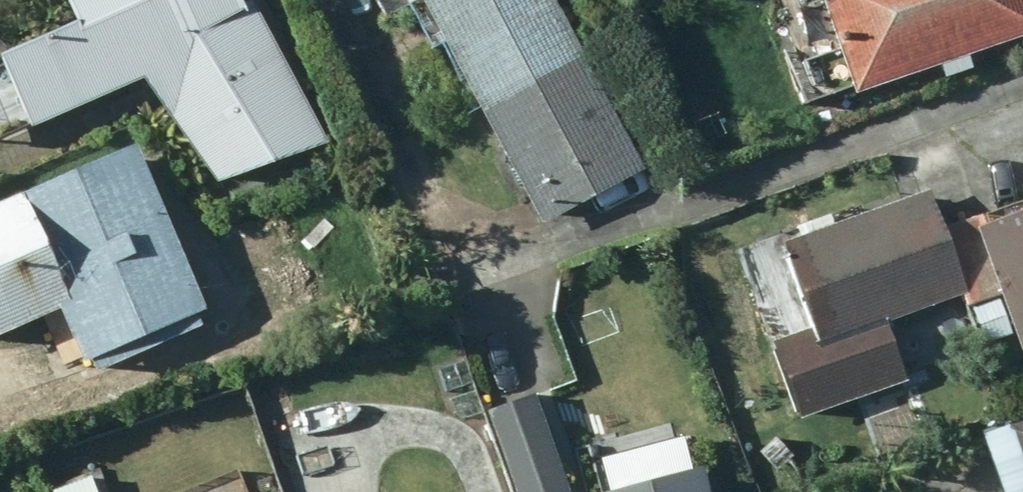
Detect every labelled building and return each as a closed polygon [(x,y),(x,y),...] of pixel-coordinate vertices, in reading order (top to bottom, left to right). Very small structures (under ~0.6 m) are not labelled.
[(0,62),(0,118),(11,140),(127,88),(204,191),(318,150),(237,10),(224,16),(215,0),(77,0),(45,15),(55,40),(0,62)] [(438,31),(495,0),(422,0),(438,31)] [(554,0),(495,0),(438,31),(492,130),(594,74),(554,0)] [(1022,44),(1022,0),(823,0),(856,92),(859,103),(943,72),(948,87),(978,77),(973,62),(1022,44)] [(648,173),(594,74),(492,130),(545,228),(648,173)] [(137,157),(0,216),(0,345),(65,317),(93,382),(202,334),(198,326),(209,321),(137,157)] [(889,330),(965,302),(974,299),(949,233),(936,195),(785,249),(814,331),(772,346),(802,428),(910,389),(889,330)] [(949,233),(974,299),(965,302),(969,313),(1005,299),(1022,348),(1022,206),(949,233)] [(485,418),(509,491),(585,491),(555,397),(485,418)] [(985,445),(1001,491),(1022,491),(1022,431),(985,445)] [(709,480),(657,491),(712,491),(709,480)]
